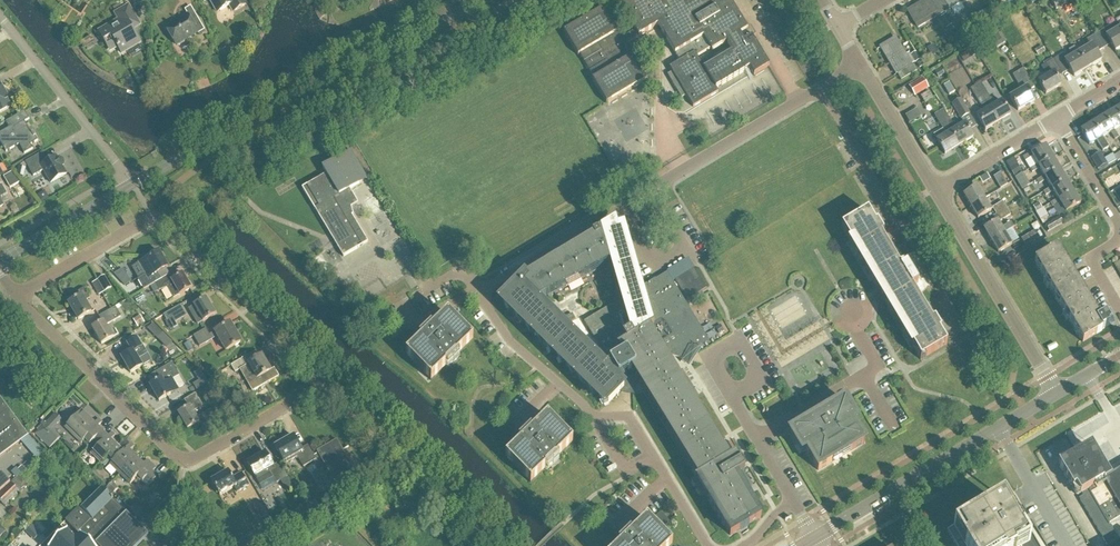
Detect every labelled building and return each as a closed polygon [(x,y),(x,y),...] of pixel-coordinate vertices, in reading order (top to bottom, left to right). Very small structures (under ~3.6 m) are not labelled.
[(246,6),(243,0),(210,0),(217,13),(230,6),(234,13),(246,6)] [(730,2),(728,3),(726,0),(621,0),(618,2),(635,31),(623,39),(619,32),(620,32),(606,8),(572,27),(564,32),(578,56),(580,55),(594,79),(592,80),(607,104),(644,82),(649,80),(636,58),(635,56),(634,57),(627,46),(659,27),(680,63),(670,69),(672,73),(667,76),(682,100),(686,97),(693,109),(718,94),(716,91),(750,71),(753,78),(769,69),(752,39),(756,37),(751,29),(747,31),(730,2)] [(939,2),(946,14),(952,11),(961,5),(969,0),(942,0),(939,2)] [(1071,2),(1070,0),(1054,0),(1051,2),(1056,11),(1071,2)] [(916,27),(938,14),(940,18),(946,14),(939,2),(933,6),(930,1),(908,14),(916,27)] [(997,14),(1003,10),(999,4),(993,8),(997,14)] [(119,21),(99,33),(104,42),(105,42),(106,43),(108,45),(113,47),(115,48),(117,48),(117,47),(122,54),(140,44),(130,27),(138,23),(128,7),(116,14),(119,21)] [(180,47),(185,44),(185,42),(184,40),(197,33),(198,35),(205,31),(198,19),(192,22),(187,15),(179,20),(180,22),(166,30),(175,45),(177,45),(180,47)] [(954,28),(947,16),(941,20),(947,31),(954,28)] [(960,35),(965,31),(961,25),(956,28),(960,35)] [(1095,36),(1104,50),(1111,45),(1115,53),(1119,50),(1119,30),(1119,29),(1107,36),(1104,31),(1095,36)] [(997,35),(987,41),(993,51),(1006,44),(1000,33),(997,35)] [(1090,47),(1078,54),(1087,70),(1100,62),(1096,54),(1104,50),(1095,36),(1086,41),(1090,47)] [(900,74),(912,67),(911,66),(906,56),(897,41),(882,49),(892,66),(894,65),(900,74)] [(931,58),(938,54),(933,46),(927,50),(931,58)] [(1042,47),(1034,51),(1038,57),(1045,52),(1042,47)] [(226,67),(235,63),(229,48),(220,53),(226,67)] [(971,59),(976,56),(972,49),(968,52),(971,59)] [(909,54),(906,56),(911,66),(914,64),(915,64),(916,64),(919,70),(924,67),(920,61),(916,53),(910,57),(909,54)] [(1063,55),(1054,60),(1060,70),(1063,75),(1070,71),(1074,78),(1087,70),(1078,54),(1066,61),(1063,55)] [(1046,78),(1038,83),(1045,95),(1061,86),(1053,74),(1060,70),(1054,60),(1045,66),(1040,68),(1046,78)] [(938,79),(944,76),(940,69),(934,72),(938,79)] [(1019,112),(1036,103),(1030,93),(1035,90),(1024,71),(1015,77),(1023,92),(1011,99),(1019,112)] [(922,79),(909,87),(915,98),(928,89),(922,79)] [(946,85),(951,94),(956,91),(951,83),(946,85)] [(981,84),(975,87),(985,103),(991,100),(981,84)] [(8,108),(8,109),(14,106),(9,96),(8,96),(2,86),(0,87),(0,112),(8,108)] [(975,87),(970,90),(980,106),(985,103),(975,87)] [(961,100),(952,105),(961,121),(970,115),(961,100)] [(991,100),(985,103),(989,110),(997,124),(1010,116),(1001,102),(994,106),(991,100)] [(922,107),(907,115),(911,123),(926,115),(922,107)] [(989,110),(977,117),(985,131),(997,124),(989,110)] [(943,120),(948,117),(945,111),(935,117),(947,136),(938,142),(946,156),(960,148),(943,120)] [(1116,111),(1105,118),(1114,132),(1115,132),(1119,128),(1119,118),(1116,111)] [(36,137),(33,133),(31,134),(25,123),(30,120),(25,112),(6,123),(9,129),(0,134),(0,142),(6,153),(19,146),(25,155),(33,150),(31,146),(38,142),(36,137)] [(956,131),(948,117),(943,120),(960,148),(974,140),(966,126),(956,131)] [(1119,139),(1115,132),(1114,132),(1105,118),(1093,125),(1102,139),(1103,138),(1111,134),(1116,141),(1119,139)] [(1090,146),(1097,142),(1103,152),(1109,148),(1108,146),(1103,138),(1102,139),(1093,125),(1082,132),(1090,146)] [(1033,159),(1038,166),(1039,168),(1053,159),(1046,148),(1032,156),(1031,155),(1023,159),(1026,163),(1033,159)] [(368,243),(352,216),(353,216),(350,204),(356,201),(349,190),(367,180),(350,151),(322,168),(323,169),(327,175),(302,190),(343,258),(368,243)] [(57,159),(56,158),(50,162),(47,161),(43,154),(26,164),(34,177),(44,172),(51,184),(66,175),(62,168),(63,167),(64,165),(64,164),(63,162),(63,161),(61,160),(60,159),(57,159)] [(1098,156),(1090,160),(1097,172),(1097,173),(1107,167),(1103,161),(1099,155),(1098,156)] [(1046,179),(1060,171),(1053,159),(1039,168),(1038,166),(1030,171),(1032,175),(1040,170),(1045,178),(1046,179)] [(1010,170),(1014,178),(1021,173),(1017,166),(1010,170)] [(1053,191),(1067,182),(1060,171),(1046,179),(1045,178),(1037,182),(1039,186),(1047,181),(1052,189),(1053,191)] [(4,178),(10,190),(21,184),(12,173),(4,178)] [(1001,190),(1008,186),(1001,174),(994,178),(1001,190)] [(1027,188),(1030,186),(1023,174),(1015,179),(1022,191),(1027,188)] [(982,185),(990,180),(987,175),(979,179),(982,185)] [(1074,194),(1067,182),(1053,191),(1052,189),(1044,194),(1046,197),(1054,193),(1058,201),(1060,202),(1074,194)] [(964,196),(971,208),(984,200),(977,188),(964,196)] [(1081,205),(1074,194),(1060,202),(1058,201),(1051,205),(1053,209),(1061,204),(1067,214),(1081,205)] [(992,213),(984,200),(971,208),(978,220),(992,213)] [(997,216),(1007,211),(1003,204),(993,210),(997,216)] [(1036,213),(1042,209),(1038,204),(1033,207),(1036,213)] [(1010,217),(1007,211),(997,216),(1001,223),(1010,217)] [(908,334),(912,344),(914,348),(913,348),(921,362),(947,346),(939,334),(941,333),(935,322),(932,323),(918,299),(932,285),(914,255),(895,261),(881,237),(884,236),(877,225),(875,226),(868,213),(842,229),(850,242),(851,242),(860,253),(866,268),(876,280),(882,295),(892,307),(898,321),(908,334)] [(1049,232),(1063,224),(1059,218),(1045,226),(1049,232)] [(669,359),(672,357),(680,360),(683,351),(706,337),(668,275),(656,282),(655,280),(640,289),(623,230),(618,231),(616,224),(615,223),(592,237),(592,238),(525,279),(524,279),(503,301),(507,309),(509,308),(514,312),(517,319),(520,318),(524,322),(528,330),(530,328),(535,333),(538,340),(541,339),(545,343),(549,350),(552,349),(556,353),(559,361),(562,360),(566,364),(570,371),(573,370),(577,374),(580,382),(583,380),(587,385),(591,392),(594,391),(598,395),(602,403),(604,401),(609,406),(625,390),(634,390),(634,397),(635,397),(635,387),(639,387),(696,480),(691,483),(700,499),(705,496),(730,537),(761,518),(744,491),(749,488),(741,474),(745,472),(735,456),(730,460),(669,359)] [(991,242),(1005,234),(1014,228),(1011,224),(1002,229),(998,223),(985,231),(991,242)] [(1026,247),(1039,239),(1036,233),(1022,241),(1026,247)] [(1012,246),(1005,234),(991,242),(999,254),(1012,246)] [(1104,332),(1103,332),(1113,326),(1112,325),(1115,324),(1110,315),(1107,317),(1107,316),(1097,322),(1055,251),(1035,263),(1084,344),(1104,332)] [(168,270),(159,253),(139,265),(146,276),(137,281),(144,292),(150,289),(156,285),(169,277),(166,271),(168,270)] [(707,289),(694,269),(675,281),(688,301),(694,297),(707,289)] [(124,287),(131,283),(123,270),(114,275),(124,287)] [(189,285),(187,285),(182,276),(172,282),(169,277),(156,285),(150,289),(154,295),(160,292),(167,290),(173,301),(180,297),(190,291),(190,289),(190,287),(189,285)] [(105,294),(112,290),(105,279),(99,282),(105,294)] [(79,322),(93,314),(87,303),(91,301),(85,291),(78,294),(81,299),(69,306),(75,315),(74,316),(77,321),(78,320),(79,322)] [(190,311),(193,317),(199,326),(200,325),(203,324),(216,316),(207,300),(194,308),(190,311)] [(167,322),(173,319),(185,312),(182,307),(164,317),(167,322)] [(106,326),(121,318),(117,311),(116,310),(100,319),(103,324),(93,330),(103,346),(114,340),(106,326)] [(582,318),(579,312),(565,320),(569,326),(582,318)] [(431,382),(473,341),(448,315),(406,356),(431,382)] [(138,328),(144,324),(140,317),(133,321),(138,328)] [(167,322),(164,317),(158,320),(161,326),(166,323),(167,322)] [(147,330),(157,340),(163,334),(153,324),(147,330)] [(227,352),(241,344),(230,325),(216,333),(227,352)] [(199,346),(211,339),(206,331),(204,332),(194,338),(199,346)] [(133,353),(122,359),(131,375),(143,368),(139,361),(148,355),(139,340),(129,346),(133,353)] [(188,353),(194,350),(189,343),(184,346),(188,353)] [(253,393),(279,378),(275,370),(271,373),(262,357),(245,367),(242,362),(232,367),(236,374),(241,371),(253,393)] [(173,381),(180,377),(173,365),(157,374),(161,381),(150,387),(160,403),(179,391),(173,381)] [(226,387),(228,378),(218,376),(216,384),(226,387)] [(197,392),(209,385),(205,378),(193,385),(197,392)] [(32,408),(39,401),(28,390),(21,397),(32,408)] [(194,414),(204,408),(197,396),(186,402),(190,409),(179,415),(188,431),(200,424),(194,414)] [(0,398),(0,459),(29,437),(0,398)] [(845,401),(789,434),(796,446),(801,443),(818,472),(832,464),(830,460),(839,455),(842,460),(842,459),(839,455),(848,449),(850,453),(864,445),(853,425),(857,422),(845,401)] [(251,415),(258,409),(252,403),(245,410),(251,415)] [(87,448),(103,432),(99,428),(102,425),(99,421),(96,425),(89,418),(88,418),(83,412),(82,412),(65,429),(81,445),(83,443),(87,448)] [(52,431),(62,421),(57,417),(55,415),(45,425),(43,423),(41,425),(41,426),(36,431),(38,432),(35,436),(50,450),(60,439),(52,431)] [(505,458),(530,484),(572,443),(547,417),(505,458)] [(107,460),(119,448),(112,441),(116,438),(112,435),(109,438),(103,432),(87,448),(94,454),(92,455),(102,465),(107,460)] [(304,469),(317,462),(308,448),(302,452),(294,439),(276,449),(285,464),(297,457),(304,469)] [(343,498),(360,488),(348,467),(351,465),(347,458),(344,460),(334,443),(317,453),(343,498)] [(120,476),(137,458),(131,453),(135,449),(131,446),(124,453),(119,448),(107,460),(112,465),(111,467),(120,476)] [(1119,518),(1119,471),(1104,480),(1101,469),(1102,464),(1099,463),(1096,453),(1080,458),(1079,457),(1074,460),(1064,462),(1060,465),(1059,463),(1058,464),(1077,497),(1081,494),(1083,497),(1079,500),(1105,544),(1116,538),(1108,525),(1119,518)] [(278,485),(288,479),(279,465),(274,468),(266,455),(248,465),(261,488),(275,480),(278,485)] [(159,478),(154,473),(157,470),(149,462),(145,466),(137,458),(120,476),(130,486),(138,479),(148,489),(159,478)] [(238,495),(249,488),(242,475),(233,480),(229,474),(212,483),(221,497),(234,489),(238,495)] [(10,485),(2,476),(0,478),(0,495),(10,485)] [(118,491),(112,485),(107,489),(113,495),(118,491)] [(21,496),(11,486),(0,497),(0,503),(6,509),(21,496)] [(140,528),(102,491),(83,511),(81,509),(66,523),(82,538),(77,543),(73,539),(74,538),(73,537),(72,538),(68,534),(68,533),(67,533),(67,535),(56,545),(136,545),(147,535),(140,528)] [(269,516),(261,502),(253,507),(261,520),(269,516)] [(311,514),(319,509),(315,502),(307,506),(311,514)] [(144,524),(150,518),(136,504),(130,510),(144,524)] [(1011,513),(993,524),(985,510),(947,532),(956,545),(1025,545),(1029,543),(1011,513)] [(662,531),(670,523),(660,513),(652,521),(662,531)] [(281,532),(291,526),(284,515),(275,520),(281,532)] [(271,518),(263,523),(268,532),(277,527),(271,518)] [(672,545),(647,520),(620,545),(672,545)] [(34,542),(41,534),(32,526),(25,533),(34,542)]
